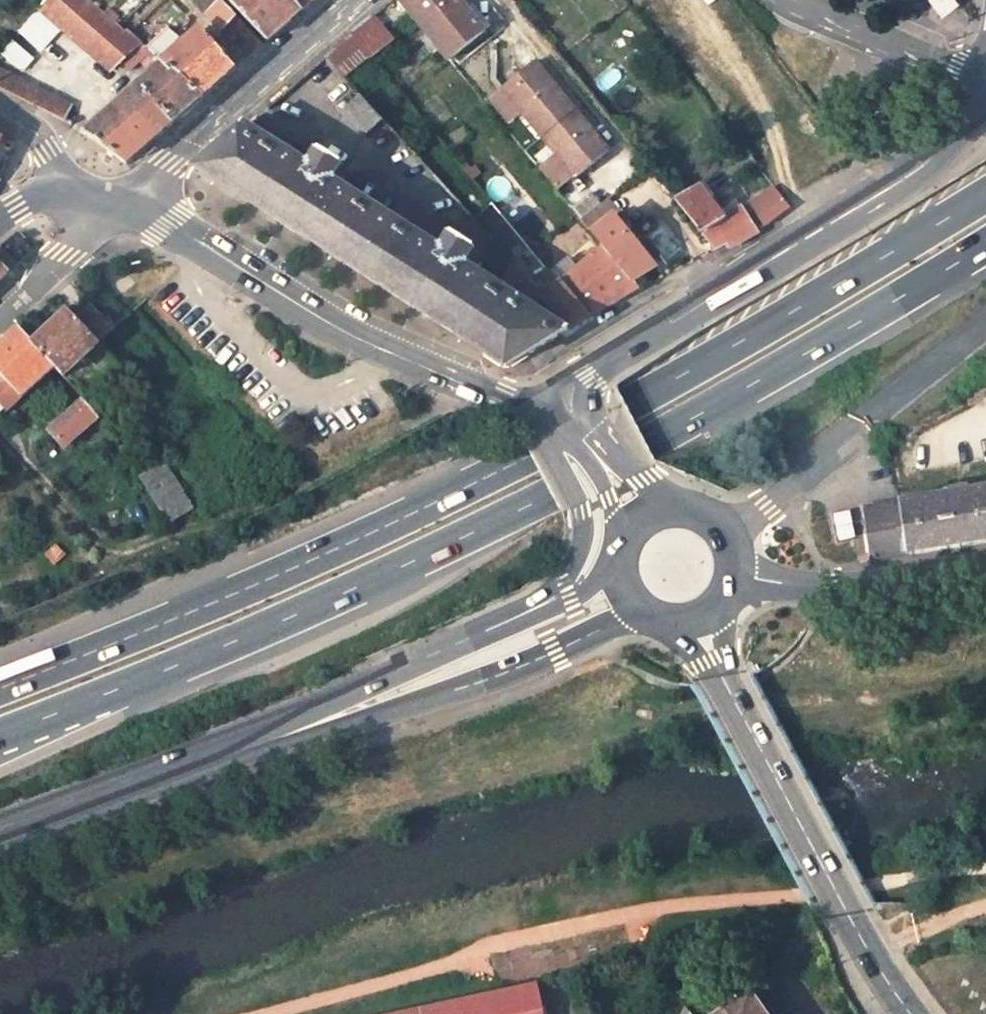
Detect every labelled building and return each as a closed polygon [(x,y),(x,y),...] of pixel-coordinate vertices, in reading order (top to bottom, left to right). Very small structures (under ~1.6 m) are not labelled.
[(115,25),(93,7),(85,0),(49,0),(19,32),(39,50),(61,28),(110,69),(121,57),(132,67),(146,51),(115,25)] [(196,7),(208,19),(230,41),(237,34),(246,43),(240,48),(249,57),(254,53),(262,46),(218,0),(190,0),(196,7)] [(266,42),(296,16),(315,0),(225,0),(266,42)] [(450,61),(485,32),(459,0),(399,0),(450,61)] [(953,0),(930,0),(942,17),(957,6),(953,0)] [(149,54),(163,66),(202,99),(236,69),(203,30),(178,51),(172,46),(183,36),(167,21),(151,37),(158,44),(149,54)] [(362,25),(351,34),(366,52),(376,43),(362,25)] [(366,52),(351,34),(325,57),(345,79),(370,57),(366,52)] [(31,59),(11,40),(1,52),(21,70),(31,59)] [(539,138),(571,112),(531,63),(499,90),(539,138)] [(126,165),(172,125),(202,99),(163,66),(84,137),(126,165)] [(64,124),(73,110),(0,72),(0,90),(64,124)] [(383,120),(361,96),(341,113),(364,137),(383,120)] [(603,149),(571,112),(539,138),(570,176),(603,149)] [(251,127),(248,124),(196,169),(283,225),(354,269),(416,309),(507,368),(565,332),(573,327),(536,286),(525,275),(511,295),(520,301),(517,305),(367,210),(372,204),(367,201),(363,208),(245,132),(251,127)] [(311,165),(333,180),(343,165),(321,151),(311,165)] [(722,217),(697,186),(674,201),(714,250),(726,244),(728,248),(743,240),(755,234),(742,208),(722,217)] [(788,209),(784,202),(773,188),(752,204),(766,226),(788,209)] [(607,197),(579,216),(602,244),(632,280),(655,266),(613,215),(618,211),(607,197)] [(443,249),(466,264),(475,250),(453,234),(443,249)] [(602,244),(553,275),(589,317),(610,304),(637,287),(632,280),(602,244)] [(553,275),(536,286),(573,327),(589,317),(553,275)] [(67,311),(36,341),(55,364),(64,376),(103,339),(76,309),(81,304),(67,287),(56,297),(67,311)] [(55,364),(36,341),(24,327),(4,346),(0,349),(0,370),(2,372),(0,374),(0,377),(11,391),(16,388),(23,393),(55,364)] [(49,427),(52,430),(66,445),(98,417),(82,396),(49,427)] [(134,443),(180,519),(192,511),(161,463),(155,465),(140,438),(134,443)] [(164,529),(180,519),(134,443),(120,453),(164,529)] [(870,561),(954,547),(985,542),(985,489),(884,506),(866,509),(870,561)] [(430,1010),(431,1013),(543,1013),(537,986),(430,1010)] [(750,994),(721,1013),(764,1013),(750,994)]
